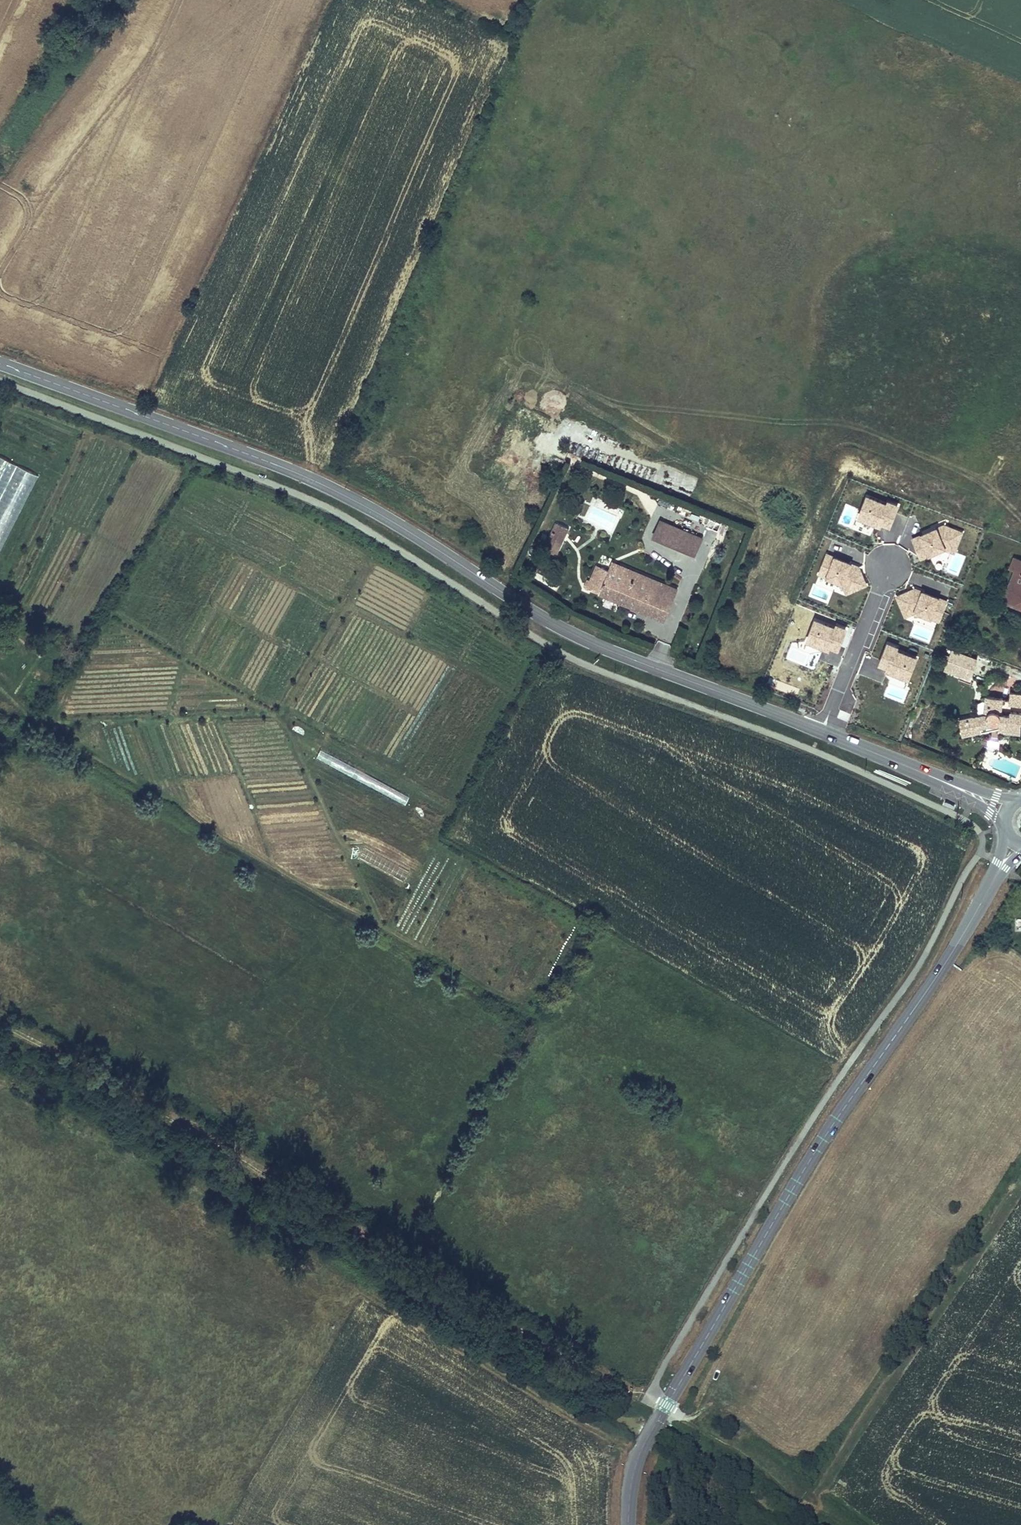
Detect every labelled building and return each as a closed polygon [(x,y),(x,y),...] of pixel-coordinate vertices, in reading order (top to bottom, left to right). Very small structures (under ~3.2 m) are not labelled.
[(36,472),(0,457),(0,557),(36,472)] [(890,501),(889,503),(869,496),(860,517),(881,525),(886,510),(894,513),(898,504),(890,501)] [(703,537),(662,519),(654,535),(695,553),(703,537)] [(569,528),(556,523),(545,548),(558,553),(569,528)] [(923,557),(946,547),(955,550),(962,532),(945,525),(914,539),(923,557)] [(821,574),(844,582),(848,591),(866,583),(859,565),(828,554),(821,574)] [(1015,556),(1011,566),(1020,569),(1008,600),(1020,605),(1020,558),(1015,556)] [(632,571),(612,563),(609,571),(596,566),(591,578),(594,580),(591,588),(639,607),(647,587),(629,579),(632,571)] [(651,579),(632,571),(629,579),(647,587),(651,579)] [(678,590),(651,579),(647,587),(639,607),(666,618),(678,590)] [(939,619),(947,600),(917,588),(898,596),(906,615),(917,610),(939,619)] [(848,628),(838,625),(837,627),(817,619),(808,641),(828,649),(831,642),(841,646),(848,628)] [(910,677),(917,657),(897,650),(898,647),(889,643),(882,662),(891,665),(889,669),(910,677)] [(951,652),(946,668),(971,677),(978,658),(948,647),(947,651),(951,652)] [(1010,702),(1020,703),(1020,691),(1011,691),(1010,702)] [(1012,710),(1012,714),(1006,713),(1005,712),(1004,712),(1003,711),(1004,698),(986,696),(986,701),(984,701),(981,702),(979,710),(980,714),(961,719),(965,736),(984,731),(983,726),(1002,721),(1001,727),(1020,728),(1020,710),(1012,710)] [(983,726),(984,731),(1001,727),(1002,721),(983,726)]
